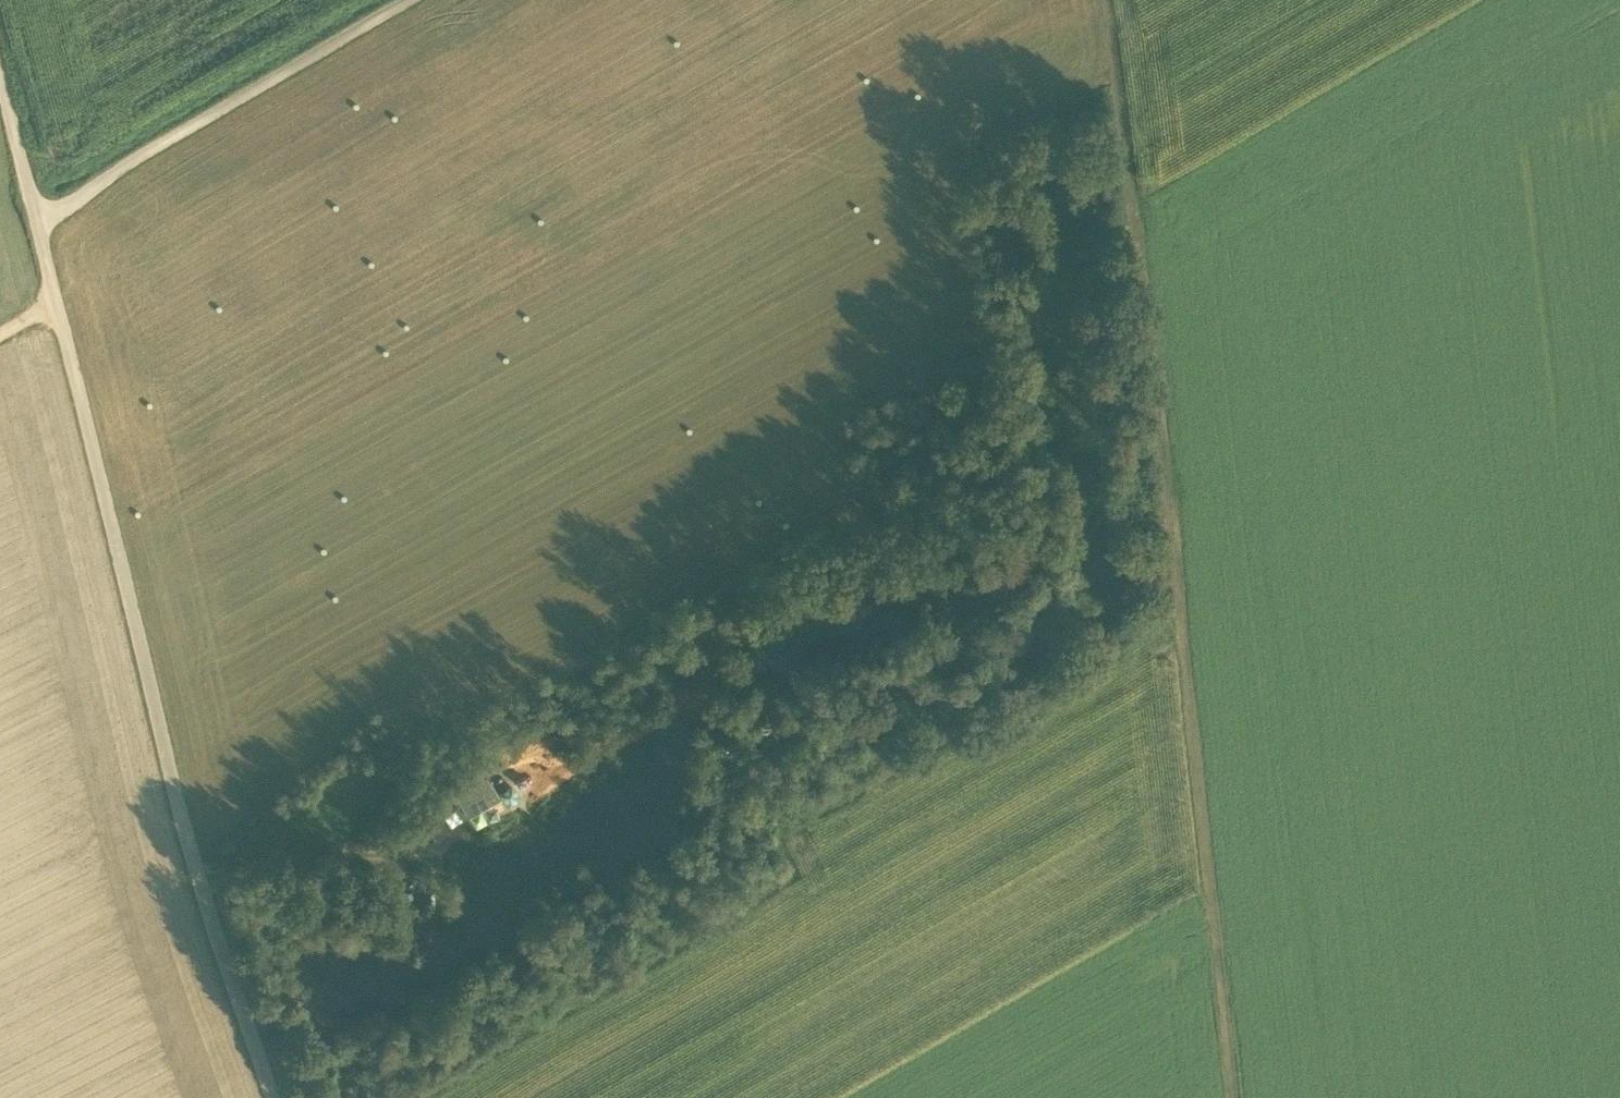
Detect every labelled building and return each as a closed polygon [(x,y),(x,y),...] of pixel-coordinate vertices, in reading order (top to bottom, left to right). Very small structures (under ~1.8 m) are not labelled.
[(454,792),(468,820),(503,801),(488,774),(454,792)]
